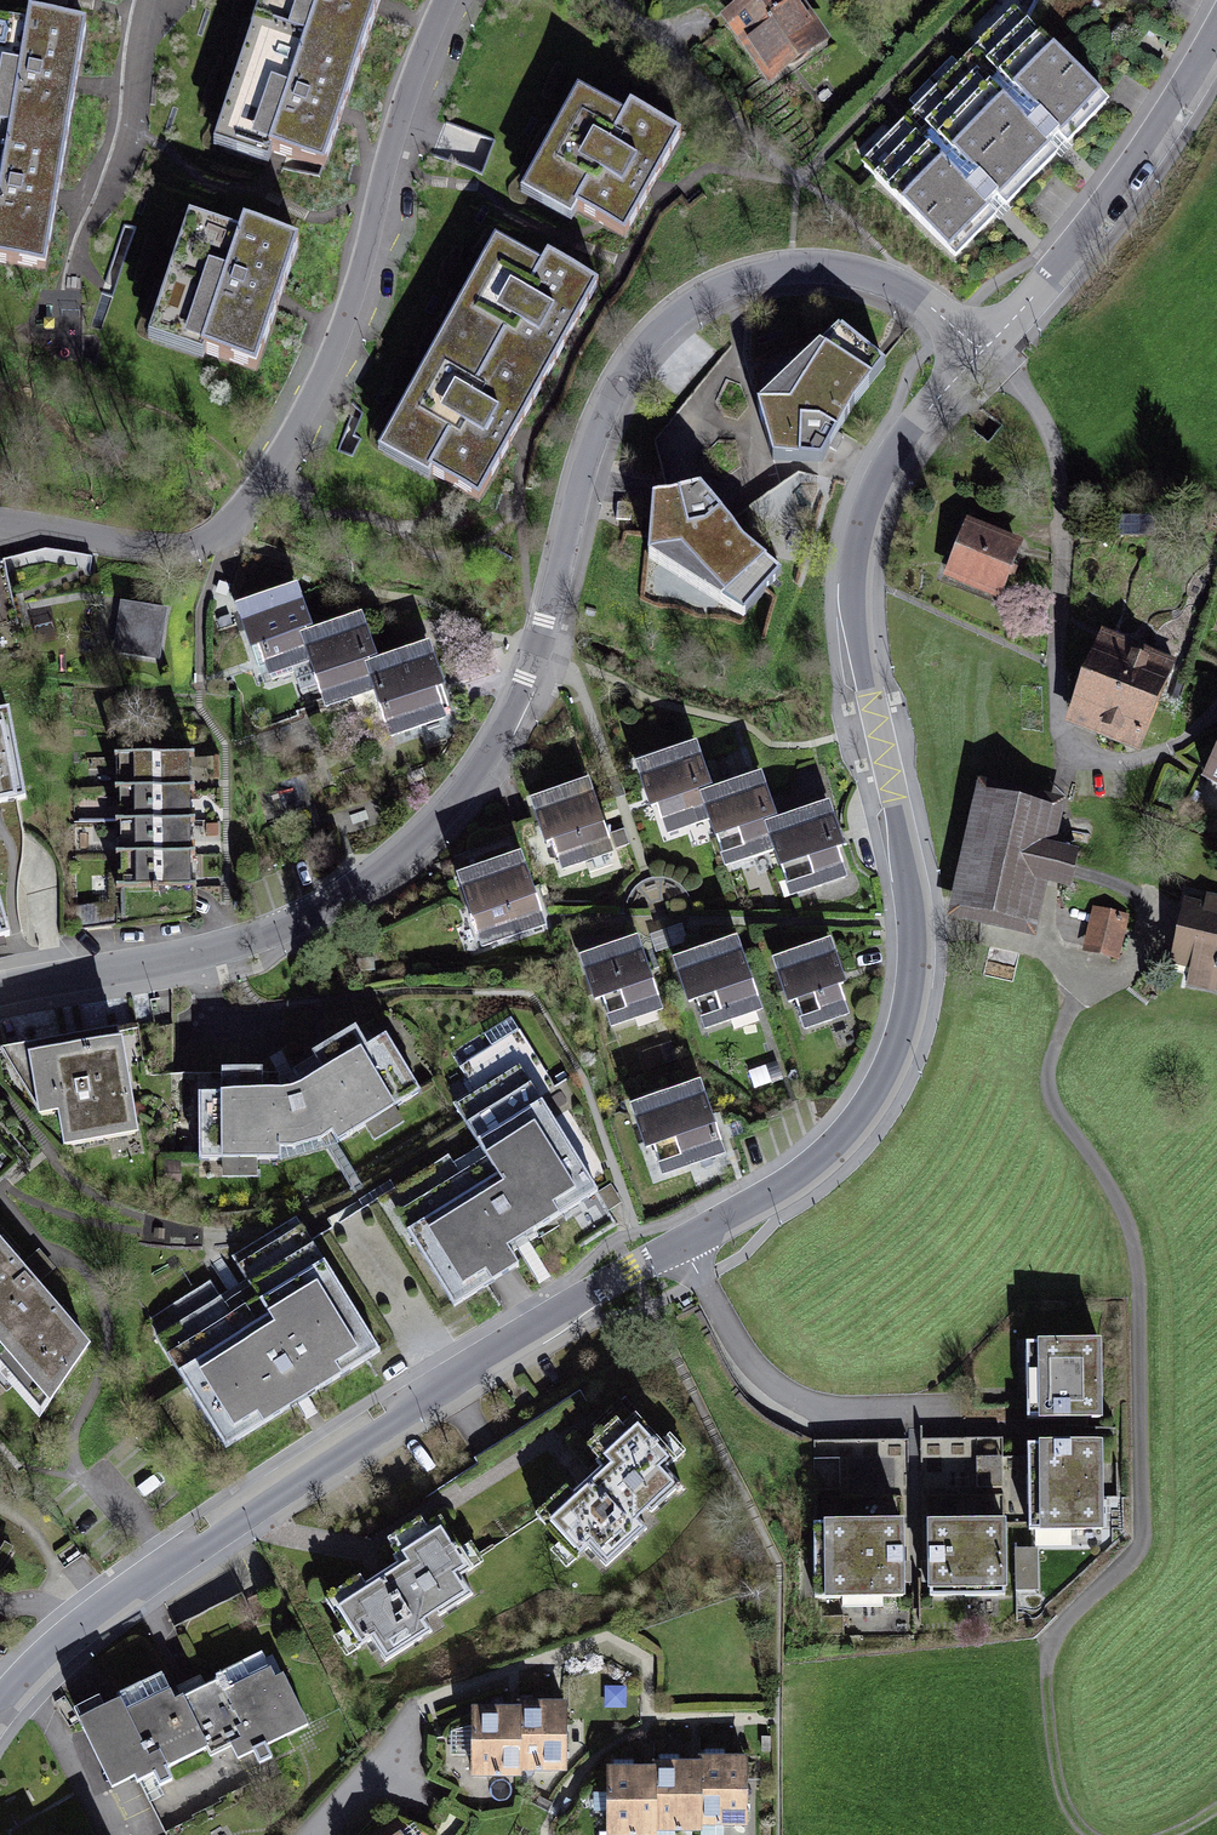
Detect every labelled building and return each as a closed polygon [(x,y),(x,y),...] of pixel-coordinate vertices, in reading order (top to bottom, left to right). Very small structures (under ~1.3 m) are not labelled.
[(211,140),(277,159),(322,172),(339,114),(371,6),(372,0),(251,0),(211,140)] [(722,14),(768,81),(827,41),(800,0),(742,0),(722,14)] [(0,11),(0,253),(42,261),(73,80),(83,25),(0,11)] [(985,65),(1060,136),(1100,95),(1025,23),(985,65)] [(970,64),(919,117),(1005,199),(1056,146),(970,64)] [(624,117),(577,91),(520,194),(571,221),(577,210),(625,237),(681,135),(630,107),(624,117)] [(910,125),(868,166),(956,256),(998,215),(910,125)] [(290,239),(184,207),(148,327),(253,359),(273,295),(290,239)] [(438,342),(536,395),(598,284),(547,256),(542,266),(495,241),(438,342)] [(887,357),(841,320),(755,397),(773,450),(823,451),(847,399),(887,357)] [(536,395),(438,342),(378,452),(428,479),(431,474),(478,500),(517,430),(536,395)] [(723,511),(704,474),(656,487),(651,547),(745,613),(782,570),(723,511)] [(1029,547),(974,521),(947,578),(1002,603),(1029,547)] [(299,589),(236,610),(260,682),(307,666),(322,710),(373,693),(389,740),(451,719),(427,648),(377,666),(360,615),(313,631),(299,589)] [(172,615),(119,608),(113,655),(166,662),(172,615)] [(1168,661),(1102,636),(1072,717),(1138,741),(1168,661)] [(4,721),(0,722),(0,797),(18,794),(4,721)] [(694,747),(639,764),(664,845),(709,831),(721,869),(777,852),(791,896),(852,877),(832,811),(774,829),(760,784),(711,799),(694,747)] [(1204,778),(1216,785),(1216,752),(1204,778)] [(194,761),(122,761),(122,886),(193,886),(194,761)] [(589,780),(534,799),(560,873),(615,854),(589,780)] [(1068,813),(981,792),(951,911),(1037,933),(1048,887),(1069,892),(1079,855),(1059,850),(1068,813)] [(523,856),(457,877),(482,953),(547,932),(523,856)] [(1186,903),(1173,971),(1185,973),(1182,990),(1216,997),(1216,909),(1186,903)] [(1140,929),(1099,916),(1087,958),(1127,970),(1140,929)] [(737,936),(679,955),(706,1034),(764,1014),(737,936)] [(641,937),(584,958),(611,1031),(669,1010),(641,937)] [(830,941),(776,959),(802,1035),(856,1017),(830,941)] [(116,1024),(4,1047),(42,1114),(59,1109),(67,1144),(138,1132),(116,1024)] [(288,1092),(207,1088),(207,1160),(273,1159),(344,1141),(423,1098),(382,1030),(288,1092)] [(498,1169),(417,1217),(466,1299),(520,1266),(510,1249),(600,1195),(522,1067),(459,1105),(498,1169)] [(699,1086),(632,1109),(656,1178),(723,1155),(699,1086)] [(0,1233),(0,1373),(41,1421),(91,1342),(0,1233)] [(302,1237),(156,1329),(232,1449),(378,1357),(302,1237)] [(1099,1343),(1026,1344),(1027,1420),(1100,1418),(1099,1343)] [(674,1447),(626,1397),(584,1438),(600,1454),(545,1508),(581,1545),(592,1535),(610,1553),(642,1522),(632,1513),(670,1476),(653,1467),(674,1447)] [(1101,1446),(1028,1446),(1029,1530),(1101,1529),(1101,1446)] [(840,1490),(840,1459),(814,1459),(814,1490),(840,1490)] [(932,1502),(933,1522),(987,1521),(986,1501),(932,1502)] [(400,1556),(333,1603),(361,1642),(371,1635),(391,1663),(433,1633),(424,1621),(463,1594),(449,1573),(463,1563),(426,1511),(387,1538),(400,1556)] [(1003,1523),(929,1523),(930,1596),(1004,1596),(1003,1523)] [(902,1524),(814,1525),(815,1598),(842,1598),(842,1606),(882,1605),(882,1597),(903,1597),(902,1524)] [(1014,1549),(1016,1595),(1039,1594),(1038,1548),(1014,1549)] [(166,1666),(75,1708),(110,1784),(147,1767),(156,1787),(174,1779),(166,1763),(232,1733),(242,1755),(252,1750),(257,1761),(270,1755),(265,1744),(305,1726),(270,1651),(178,1693),(166,1666)] [(569,1702),(469,1705),(471,1772),(571,1770),(569,1702)] [(704,1764),(607,1765),(608,1833),(708,1832),(708,1816),(744,1816),(744,1751),(704,1751),(704,1764)]
